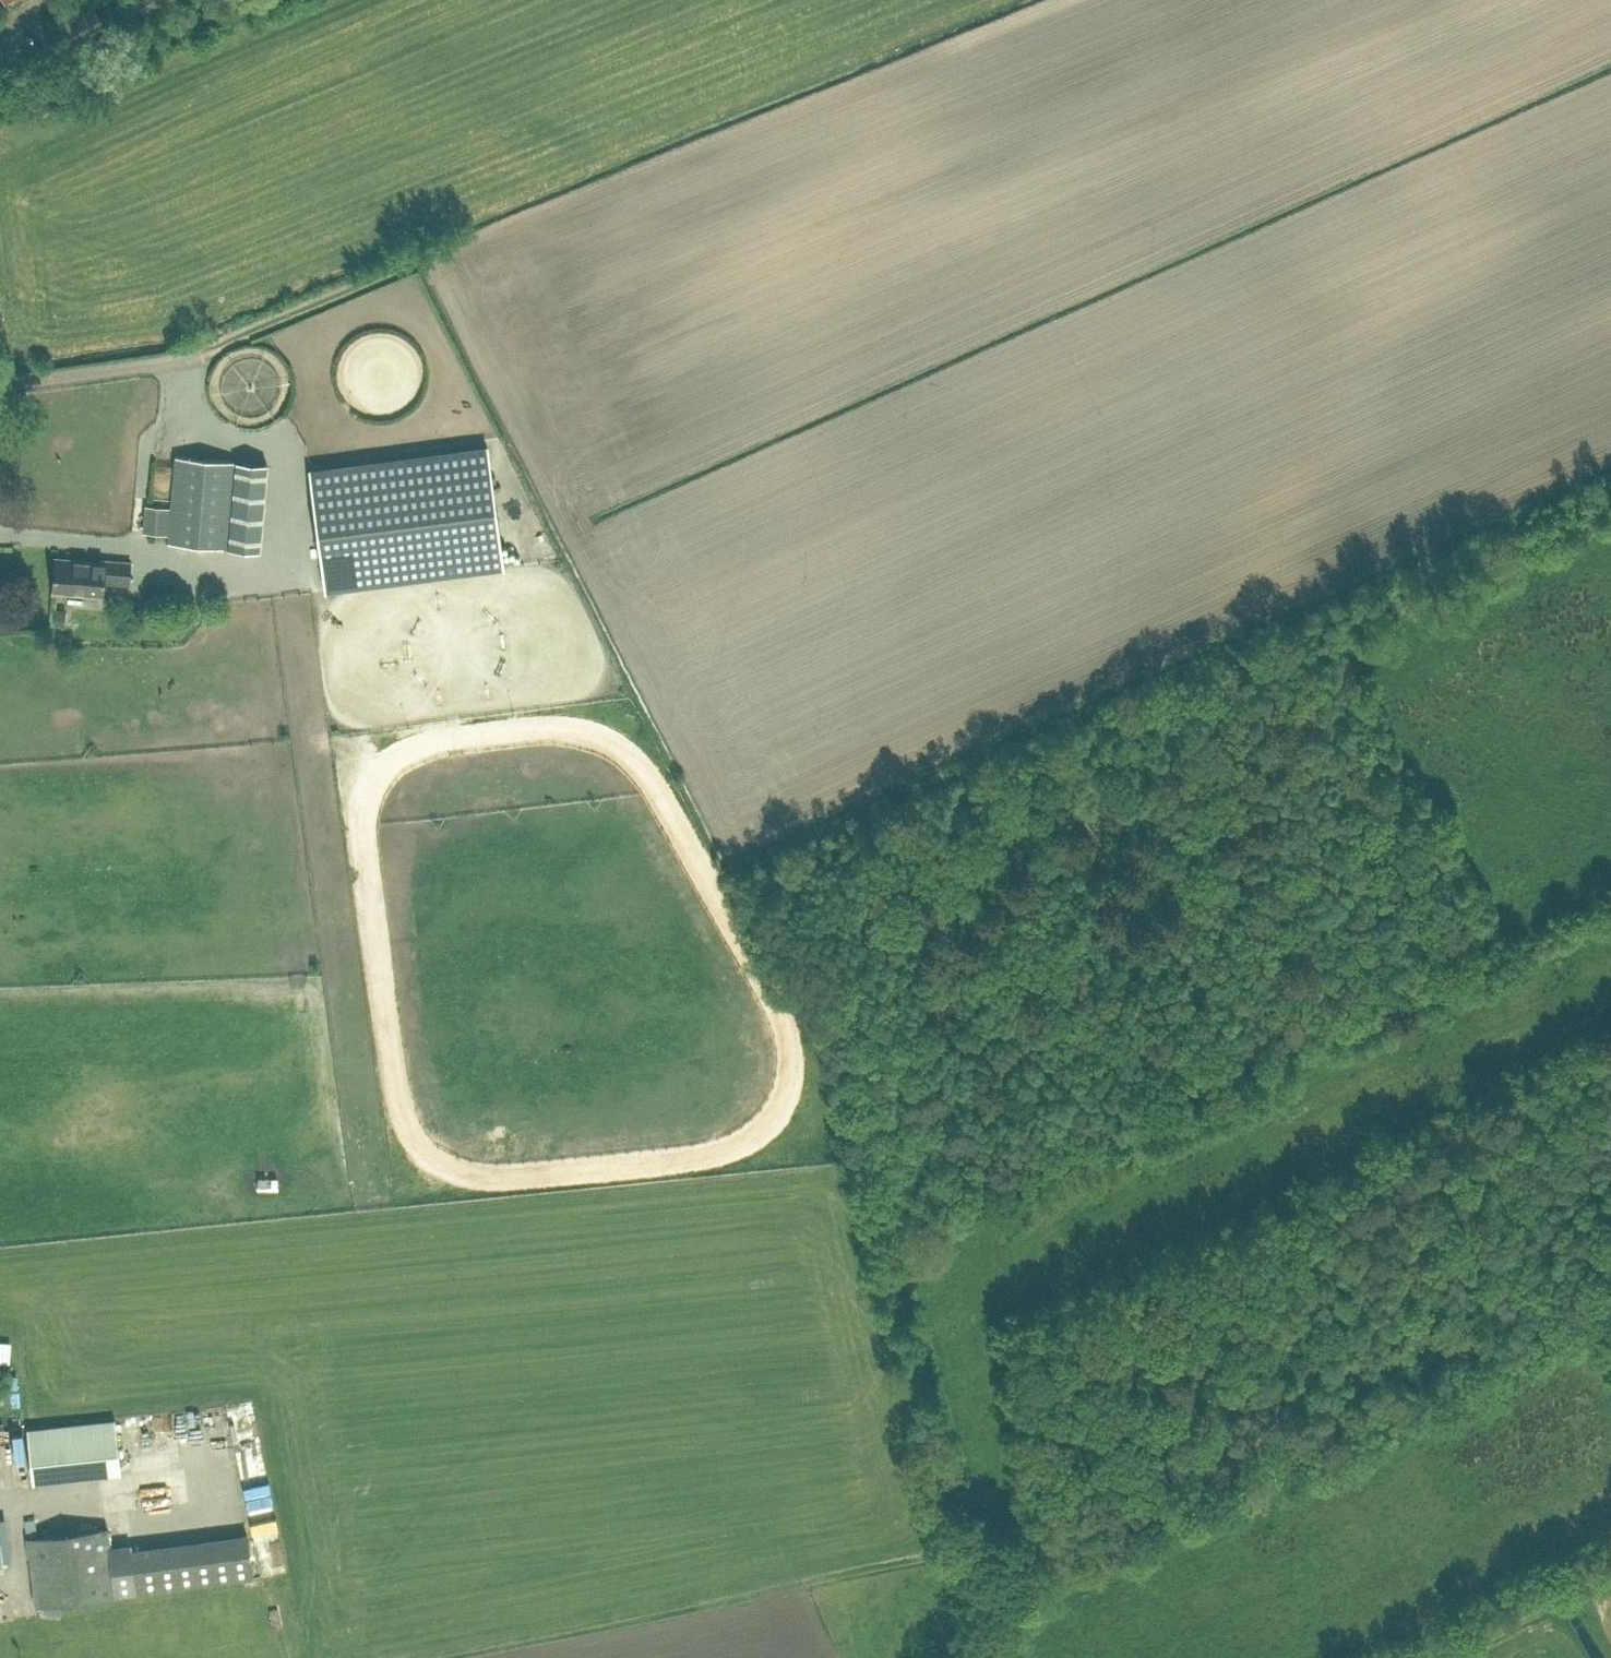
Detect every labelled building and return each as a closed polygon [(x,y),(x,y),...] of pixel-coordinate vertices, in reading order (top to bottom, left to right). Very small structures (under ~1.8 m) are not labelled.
[(71,5),(46,19),(61,46),(87,31),(71,5)] [(309,468),(325,590),(503,566),(487,445),(309,468)] [(234,459),(176,454),(168,542),(228,546),(234,459)] [(265,462),(234,459),(228,546),(259,549),(265,462)] [(164,528),(167,502),(145,499),(142,526),(164,528)] [(104,559),(104,562),(56,558),(53,588),(102,593),(104,578),(129,580),(131,562),(104,559)] [(196,1427),(208,1427),(209,1411),(196,1410),(196,1427)] [(33,1480),(120,1471),(115,1417),(27,1426),(33,1480)] [(196,1449),(198,1463),(216,1460),(214,1447),(196,1449)] [(153,1504),(184,1502),(181,1457),(148,1459),(149,1470),(151,1470),(153,1504)] [(247,1534),(132,1549),(131,1541),(108,1545),(106,1528),(27,1537),(35,1604),(115,1595),(253,1577),(247,1534)]
